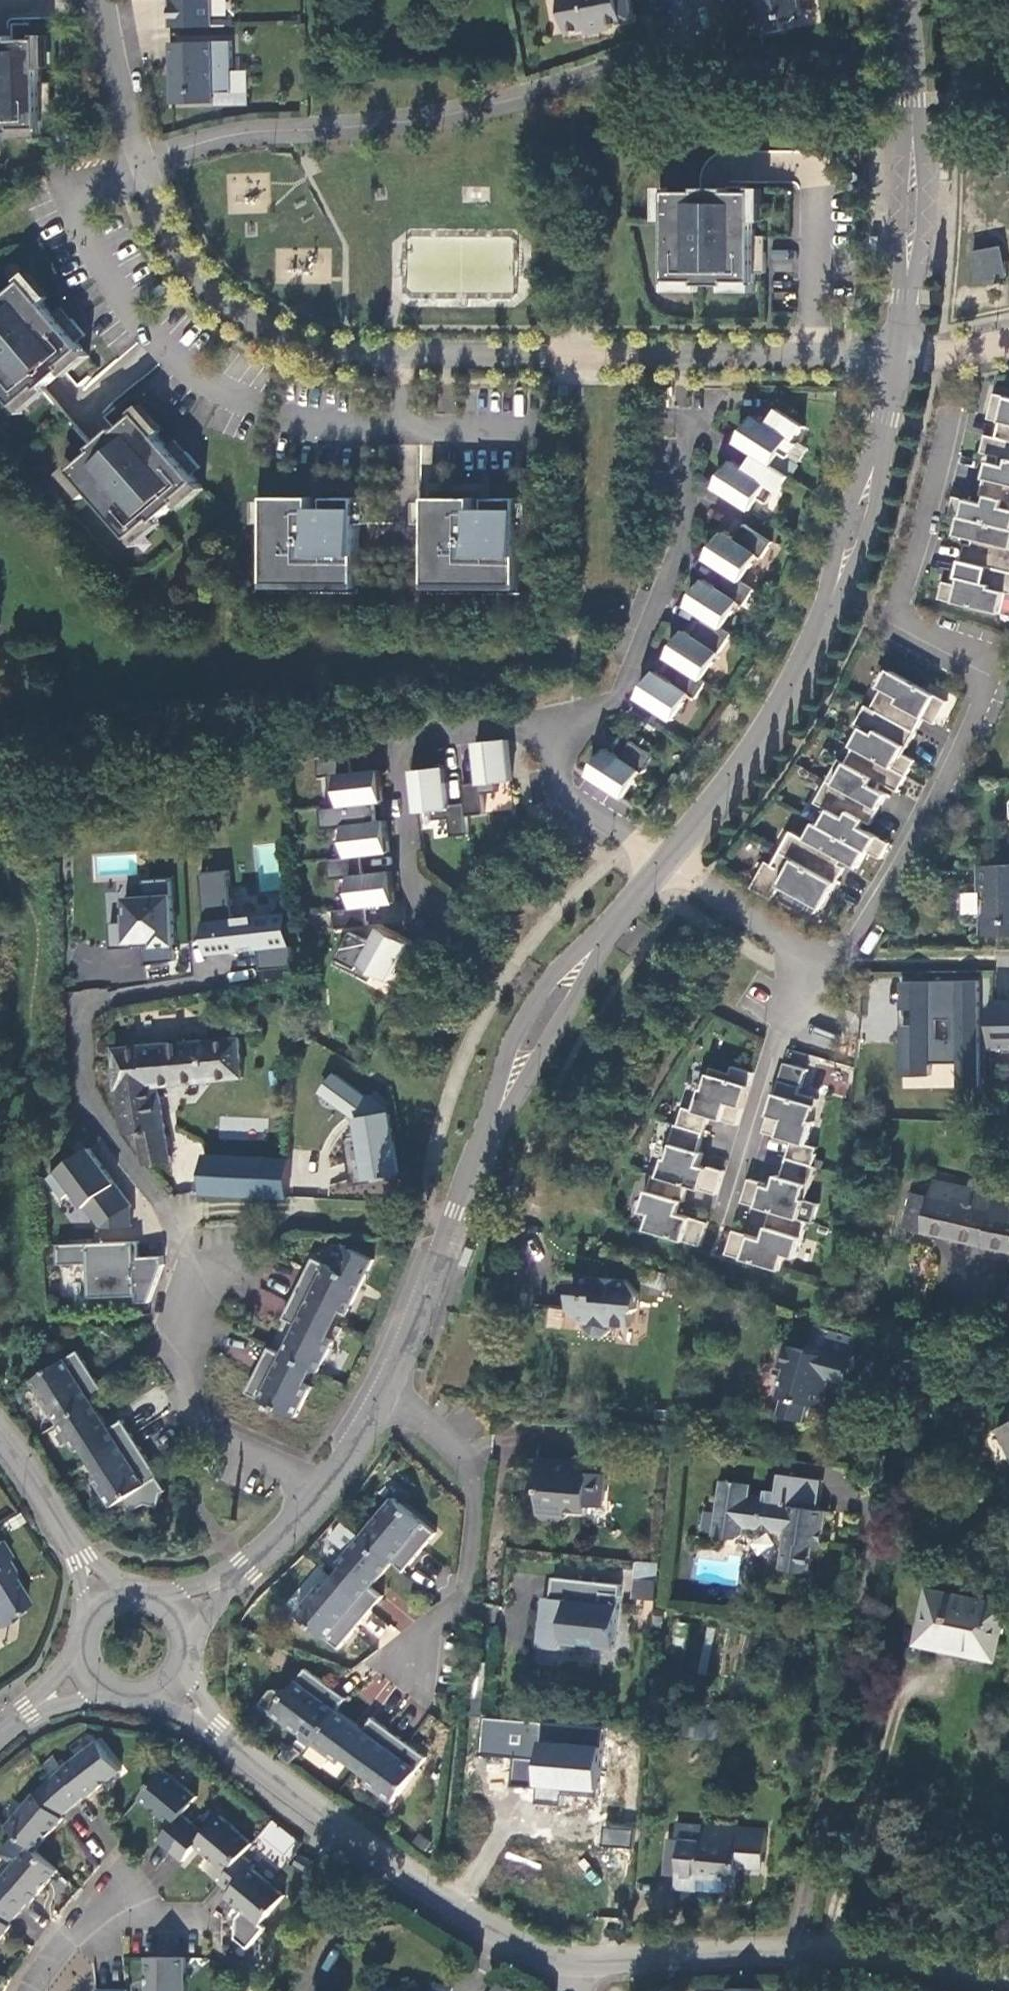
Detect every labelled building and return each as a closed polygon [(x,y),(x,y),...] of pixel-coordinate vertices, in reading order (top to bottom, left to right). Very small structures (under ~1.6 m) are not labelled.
[(172,28),(214,27),(213,0),(171,0),(172,28)] [(567,33),(586,30),(587,34),(611,30),(611,25),(633,21),(629,0),(561,0),(567,33)] [(755,1),(757,0),(760,12),(758,13),(762,34),(786,30),(784,19),(804,15),(801,0),(755,0),(755,1)] [(16,133),(16,129),(43,128),(43,120),(54,120),(53,98),(42,99),(42,83),(41,39),(14,40),(14,35),(0,36),(0,133),(16,133)] [(232,41),(172,42),(173,62),(179,62),(180,75),(173,75),(174,104),(215,103),(215,94),(234,93),(232,41)] [(53,83),(42,83),(42,99),(53,98),(53,83)] [(668,192),(667,281),(697,281),(697,285),(728,285),(728,282),(755,282),(755,274),(766,274),(766,252),(755,252),(755,237),(756,193),(729,192),(729,188),(713,188),(697,188),(697,192),(668,192)] [(766,237),(755,237),(755,252),(766,252),(766,237)] [(1002,248),(973,254),(979,284),(1008,278),(1002,248)] [(17,406),(40,386),(42,389),(66,369),(63,366),(84,348),(79,342),(87,335),(73,319),(65,326),(54,314),(25,280),(5,298),(2,295),(0,297),(0,386),(17,406)] [(63,307),(54,314),(65,326),(73,319),(63,307)] [(1001,614),(1006,594),(1008,594),(1008,398),(995,394),(989,420),(1001,423),(998,438),(986,436),(982,454),(1000,458),(999,465),(989,463),(981,496),(987,498),(985,505),(955,497),(951,515),(961,517),(956,536),(974,540),(972,546),(966,544),(962,561),(958,578),(961,579),(959,586),(944,582),(940,600),(1001,614)] [(755,417),(738,444),(763,460),(772,466),(781,453),(789,458),(798,445),(794,442),(804,427),(778,410),(768,425),(755,417)] [(168,446),(139,413),(119,431),(116,428),(92,448),(95,451),(72,471),(131,538),(154,519),(156,522),(179,502),(177,499),(197,481),(192,475),(201,468),(187,451),(178,459),(168,446)] [(176,439),(168,446),(178,459),(187,451),(176,439)] [(734,462),(716,489),(750,511),(759,498),(767,503),(775,490),(780,493),(790,477),(772,466),(763,460),(753,475),(734,462)] [(314,498),(268,497),(267,583),(358,584),(359,498),(328,498),(328,509),(314,508),(314,498)] [(475,499),(429,498),(429,584),(520,585),(520,499),(489,499),(489,509),(475,509),(475,499)] [(724,533),(707,560),(727,573),(741,582),(758,556),(762,559),(772,543),(745,525),(735,540),(724,533)] [(717,588),(706,581),(688,607),(705,618),(722,629),(739,603),(744,607),(754,591),(741,582),(727,573),(717,588)] [(686,632),(669,659),(684,669),(703,680),(732,635),(722,629),(705,618),(693,636),(686,632)] [(639,699),(673,721),(690,695),(697,699),(707,683),(703,680),(684,669),(675,684),(657,672),(639,699)] [(948,702),(893,672),(873,709),(867,707),(857,725),(863,728),(853,747),(855,748),(847,763),(840,760),(816,803),(830,811),(821,826),(816,823),(807,840),(792,832),(774,866),(767,862),(753,889),(774,900),(781,887),(800,897),(796,903),(816,914),(819,908),(823,910),(845,869),(840,866),(843,860),(859,868),(868,852),(881,859),(890,844),(862,828),(865,822),(871,825),(888,795),(879,790),(882,783),(898,792),(916,761),(905,755),(916,733),(925,719),(936,725),(948,702)] [(477,744),(481,783),(464,785),(466,803),(467,817),(486,815),(483,793),(498,791),(497,782),(513,781),(508,740),(477,744)] [(633,742),(622,759),(608,749),(590,776),(625,798),(642,771),(644,773),(655,757),(633,742)] [(381,770),(353,773),(351,756),(319,759),(321,778),(330,777),(332,792),(341,791),(343,806),(356,805),(384,802),(381,770)] [(445,768),(414,772),(418,812),(434,810),(435,820),(450,818),(452,837),(469,835),(467,817),(466,803),(449,805),(445,768)] [(387,821),(358,824),(356,805),(343,806),(324,809),(326,829),(346,827),(350,857),(362,856),(390,853),(387,821)] [(392,872),(364,875),(362,856),(350,857),(330,859),(332,880),(352,877),(355,908),(367,907),(396,903),(392,872)] [(979,867),(980,893),(987,892),(987,910),(982,915),(982,936),(1008,936),(1008,865),(979,867)] [(294,969),(288,915),(233,921),(228,872),(201,875),(210,950),(225,955),(260,951),(262,973),(294,969)] [(145,943),(147,968),(175,963),(170,880),(144,882),(145,900),(126,901),(127,924),(111,925),(113,951),(135,950),(135,944),(145,943)] [(975,892),(959,893),(961,914),(977,913),(975,892)] [(337,929),(369,926),(367,907),(355,908),(335,910),(337,929)] [(337,965),(371,984),(377,973),(390,980),(409,944),(382,929),(373,945),(354,934),(337,965)] [(978,1089),(979,980),(903,980),(903,1010),(916,1010),(916,1024),(905,1025),(905,1075),(932,1075),(931,1062),(959,1062),(960,1089),(978,1089)] [(995,1000),(993,1048),(1008,1049),(1008,1001),(995,1000)] [(240,1040),(114,1050),(118,1093),(124,1131),(126,1135),(138,1134),(144,1167),(170,1162),(158,1086),(243,1079),(240,1040)] [(724,1121),(739,1126),(755,1073),(733,1067),(731,1074),(712,1068),(706,1090),(703,1089),(696,1112),(685,1108),(679,1126),(676,1125),(666,1159),(669,1160),(664,1178),(661,1177),(661,1178),(654,1176),(643,1212),(653,1215),(648,1230),(702,1247),(710,1223),(676,1213),(680,1201),(684,1203),(689,1187),(718,1195),(725,1172),(709,1167),(709,1168),(701,1166),(704,1154),(700,1152),(712,1112),(725,1116),(724,1121)] [(336,1072),(321,1093),(356,1118),(365,1179),(402,1175),(394,1111),(336,1072)] [(780,1081),(764,1133),(780,1138),(781,1133),(795,1137),(782,1177),(778,1176),(774,1188),(766,1186),(766,1184),(751,1179),(743,1203),(772,1212),(767,1228),(772,1229),(768,1241),(735,1231),(728,1254),(782,1271),(787,1256),(797,1259),(808,1222),(801,1220),(801,1219),(799,1218),(804,1201),(807,1202),(817,1167),(814,1167),(818,1155),(816,1154),(818,1148),(808,1145),(815,1122),(812,1122),(819,1100),(799,1094),(802,1088),(780,1081)] [(133,1226),(131,1206),(89,1150),(50,1179),(64,1198),(74,1191),(85,1207),(87,1206),(103,1227),(133,1226)] [(289,1155),(205,1151),(203,1190),(287,1194),(289,1155)] [(933,1199),(911,1194),(907,1214),(904,1227),(982,1246),(998,1194),(937,1181),(933,1199)] [(998,1194),(982,1246),(1008,1252),(1008,1197),(998,1194)] [(139,1256),(138,1240),(57,1244),(58,1264),(88,1263),(90,1297),(136,1295),(136,1302),(149,1301),(163,1263),(163,1255),(139,1256)] [(314,1258),(293,1303),(326,1319),(333,1305),(344,1310),(350,1312),(364,1282),(374,1259),(351,1248),(341,1271),(314,1258)] [(674,1279),(649,1271),(644,1284),(669,1293),(674,1279)] [(576,1294),(574,1311),(593,1337),(604,1338),(613,1331),(614,1326),(631,1327),(633,1315),(638,1310),(639,1295),(628,1281),(624,1281),(618,1285),(605,1284),(603,1279),(582,1276),(579,1295),(576,1294)] [(281,1318),(285,1296),(257,1291),(253,1313),(281,1318)] [(997,1329),(1008,1333),(1008,1300),(997,1329)] [(299,1325),(284,1354),(304,1364),(316,1370),(321,1372),(336,1341),(331,1339),(319,1333),(326,1319),(293,1303),(285,1318),(299,1325)] [(337,1325),(344,1310),(333,1305),(326,1319),(337,1325)] [(331,1339),(337,1325),(326,1319),(319,1333),(331,1339)] [(810,1352),(786,1344),(780,1368),(786,1370),(778,1396),(785,1398),(781,1416),(811,1425),(816,1408),(820,1409),(830,1352),(812,1347),(810,1352)] [(297,1378),(304,1364),(284,1354),(271,1348),(249,1392),(299,1417),(314,1386),(309,1383),(297,1378)] [(68,1400),(76,1413),(95,1401),(108,1393),(81,1352),(33,1383),(45,1399),(53,1411),(58,1408),(68,1400)] [(854,1360),(830,1352),(820,1409),(825,1411),(831,1394),(827,1393),(830,1382),(848,1387),(854,1360)] [(309,1383),(316,1370),(304,1364),(297,1378),(309,1383)] [(32,1407),(45,1399),(33,1383),(21,1391),(32,1407)] [(58,1408),(66,1420),(76,1413),(68,1400),(58,1408)] [(114,1429),(95,1401),(76,1413),(66,1420),(61,1423),(80,1453),(85,1449),(95,1442),(103,1454),(134,1434),(126,1422),(114,1429)] [(996,1431),(1008,1461),(1008,1424),(996,1431)] [(163,1477),(134,1434),(103,1454),(113,1468),(102,1475),(98,1478),(115,1508),(129,1499),(137,1512),(149,1505),(163,1508),(166,1493),(170,1491),(161,1478),(163,1477)] [(85,1449),(93,1461),(103,1454),(95,1442),(85,1449)] [(93,1461),(102,1475),(113,1468),(103,1454),(93,1461)] [(598,1502),(605,1503),(609,1476),(577,1472),(577,1464),(540,1460),(537,1481),(549,1482),(548,1490),(540,1489),(538,1512),(543,1515),(558,1517),(563,1513),(589,1516),(590,1506),(598,1502)] [(782,1570),(793,1572),(808,1481),(782,1476),(779,1493),(769,1491),(767,1498),(752,1496),(753,1487),(724,1481),(716,1537),(736,1541),(745,1536),(746,1529),(787,1536),(782,1570)] [(537,1489),(540,1489),(548,1490),(549,1482),(537,1481),(537,1489)] [(824,1484),(808,1481),(793,1572),(810,1575),(815,1547),(822,1549),(827,1515),(820,1514),(824,1484)] [(389,1531),(378,1545),(394,1559),(406,1569),(440,1529),(397,1494),(376,1520),(380,1524),(389,1531)] [(365,1534),(368,1537),(378,1545),(389,1531),(380,1524),(376,1520),(372,1517),(361,1531),(365,1534)] [(374,1583),(394,1559),(378,1545),(368,1537),(365,1534),(344,1559),(348,1562),(358,1570),(346,1584),(375,1607),(386,1593),(374,1583)] [(10,1614),(9,1611),(23,1602),(10,1578),(11,1572),(3,1557),(8,1554),(0,1540),(0,1620),(10,1614)] [(348,1562),(336,1576),(346,1584),(358,1570),(348,1562)] [(660,1566),(638,1563),(636,1580),(659,1582),(660,1566)] [(336,1576),(328,1586),(337,1594),(346,1584),(336,1576)] [(615,1650),(622,1588),(554,1580),(552,1600),(547,1599),(541,1649),(562,1651),(563,1645),(615,1650)] [(659,1582),(636,1580),(633,1631),(655,1633),(659,1582)] [(343,1645),(375,1607),(346,1584),(337,1594),(328,1586),(325,1584),(302,1610),(343,1645)] [(1007,1607),(927,1591),(915,1645),(996,1662),(1007,1607)] [(317,1740),(318,1738),(341,1706),(349,1694),(310,1665),(276,1708),(303,1728),(302,1732),(315,1742),(317,1740)] [(367,1725),(341,1706),(318,1738),(344,1757),(347,1753),(355,1743),(368,1753),(390,1723),(377,1713),(367,1725)] [(606,1728),(489,1717),(485,1752),(518,1755),(516,1785),(542,1788),(541,1801),(563,1804),(566,1793),(603,1798),(606,1728)] [(734,1724),(679,1717),(676,1736),(720,1742),(722,1730),(733,1731),(734,1724)] [(430,1752),(390,1723),(368,1753),(380,1762),(373,1772),(370,1777),(396,1797),(430,1752)] [(94,1739),(50,1776),(72,1804),(84,1793),(86,1795),(119,1767),(94,1739)] [(347,1753),(361,1764),(368,1753),(355,1743),(347,1753)] [(361,1764),(373,1772),(380,1762),(368,1753),(361,1764)] [(193,1796),(160,1769),(137,1798),(169,1824),(157,1839),(169,1848),(191,1822),(180,1813),(193,1796)] [(33,1790),(4,1824),(28,1844),(34,1849),(62,1815),(61,1814),(72,1804),(50,1776),(33,1790)] [(194,1845),(227,1870),(240,1853),(250,1841),(217,1814),(203,1831),(191,1822),(169,1848),(182,1859),(194,1845)] [(282,1865),(299,1839),(269,1819),(252,1845),(282,1865)] [(768,1832),(681,1823),(679,1840),(672,1839),(668,1873),(683,1874),(681,1889),(737,1894),(740,1861),(765,1864),(768,1832)] [(602,1825),(600,1844),(629,1847),(631,1827),(602,1825)] [(58,1869),(34,1849),(28,1844),(0,1878),(0,1896),(17,1910),(26,1900),(29,1902),(58,1869)] [(301,1851),(295,1860),(310,1870),(317,1861),(301,1851)] [(252,1863),(240,1853),(227,1870),(218,1881),(229,1890),(225,1895),(241,1909),(235,1916),(238,1937),(248,1945),(264,1925),(260,1922),(283,1893),(250,1866),(252,1863)] [(11,1924),(8,1922),(17,1910),(0,1896),(0,1937),(11,1924)] [(187,1955),(147,1955),(148,1990),(186,1990),(187,1955)]
